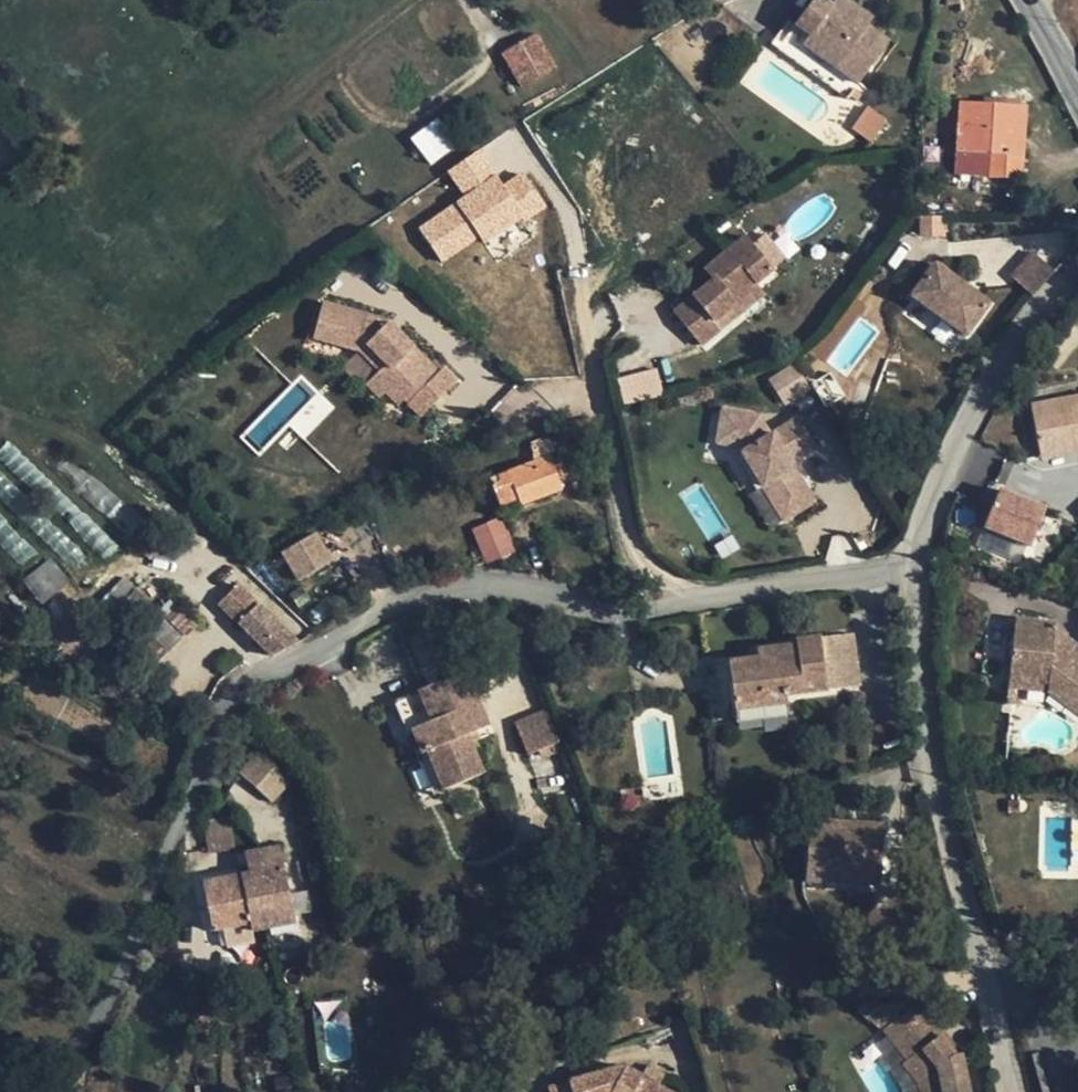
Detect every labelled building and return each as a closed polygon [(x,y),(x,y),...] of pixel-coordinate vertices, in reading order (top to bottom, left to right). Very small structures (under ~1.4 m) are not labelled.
[(822,0),(810,0),(794,23),(808,34),(802,42),(859,81),(887,41),(866,26),(871,17),(846,0),(833,0),(830,5),(822,0)] [(538,37),(503,56),(520,87),(554,68),(538,37)] [(1024,104),(959,101),(955,150),(991,152),(989,175),(1019,177),(1024,104)] [(868,106),(852,128),(872,142),(887,120),(868,106)] [(437,118),(410,138),(430,165),(457,145),(437,118)] [(416,225),(441,266),(545,205),(524,169),(498,184),(478,150),(446,169),(462,198),(416,225)] [(771,267),(752,246),(744,236),(704,268),(713,278),(672,312),(699,345),(721,327),(715,319),(734,304),(735,299),(755,284),(771,272),(771,267)] [(763,237),(752,246),(771,267),(781,258),(763,237)] [(1009,274),(1032,295),(1054,271),(1032,250),(1009,274)] [(981,307),(929,266),(905,297),(958,338),(981,307)] [(761,290),(755,284),(735,299),(734,304),(715,319),(721,327),(763,293),(761,290)] [(433,362),(395,326),(387,335),(365,313),(319,305),(315,320),(312,342),(357,350),(375,367),(370,372),(364,379),(377,393),(384,385),(398,399),(433,362)] [(386,318),(365,313),(387,335),(395,326),(386,318)] [(370,372),(375,367),(357,350),(312,342),(315,320),(311,319),(305,347),(353,357),(370,372)] [(648,326),(606,363),(627,387),(670,351),(648,326)] [(767,378),(784,403),(808,387),(792,362),(767,378)] [(454,376),(439,363),(407,399),(421,412),(454,376)] [(398,399),(384,385),(377,393),(391,406),(398,399)] [(1029,405),(1039,449),(1074,442),(1075,451),(1077,450),(1077,396),(1029,405)] [(760,449),(765,411),(720,404),(714,443),(760,449)] [(818,504),(797,459),(813,452),(798,419),(741,445),(778,523),(818,504)] [(559,477),(567,474),(563,463),(556,465),(554,464),(544,440),(537,444),(539,453),(530,457),(531,463),(499,474),(501,483),(490,486),(498,505),(517,497),(521,504),(561,486),(559,477)] [(1039,449),(1041,458),(1075,451),(1074,442),(1039,449)] [(998,486),(982,528),(1030,546),(1046,504),(998,486)] [(471,526),(483,562),(515,552),(502,516),(471,526)] [(332,556),(307,535),(284,561),(308,583),(332,556)] [(22,581),(43,604),(69,581),(48,558),(22,581)] [(240,584),(218,605),(238,624),(260,602),(240,584)] [(174,651),(175,622),(151,622),(151,586),(105,585),(104,619),(143,619),(142,650),(174,651)] [(282,623),(260,602),(238,624),(259,644),(282,623)] [(1056,622),(1014,618),(1012,639),(985,635),(981,670),(1009,674),(1008,685),(1046,689),(1077,712),(1077,661),(1069,655),(1054,644),(1056,626),(1056,622)] [(285,650),(303,641),(282,623),(259,644),(271,657),(275,655),(285,650)] [(1076,641),(1056,626),(1054,644),(1069,655),(1076,641)] [(735,710),(787,702),(786,695),(861,683),(853,633),(756,647),(757,657),(729,661),(735,710)] [(729,661),(705,665),(712,723),(735,720),(736,718),(735,710),(729,661)] [(465,672),(419,690),(431,721),(413,728),(422,752),(429,751),(443,789),(481,774),(467,734),(486,727),(465,672)] [(431,793),(443,789),(429,751),(422,752),(413,728),(431,721),(419,690),(396,700),(431,793)] [(788,713),(787,702),(735,710),(736,718),(735,720),(788,713)] [(524,753),(556,744),(547,710),(515,718),(524,753)] [(284,770),(260,750),(241,770),(266,792),(283,773),(284,770)] [(229,816),(204,821),(209,853),(236,849),(229,816)] [(832,870),(882,872),(885,823),(809,819),(805,881),(830,882),(832,870)] [(252,931),(267,927),(296,922),(280,847),(245,854),(249,875),(203,884),(212,931),(250,923),(252,931)] [(881,886),(882,872),(832,870),(830,882),(881,886)] [(956,1057),(945,1060),(931,1039),(938,1032),(916,1000),(860,999),(878,1025),(901,1058),(896,1063),(912,1086),(913,1091),(962,1091),(956,1057)] [(956,1057),(938,1032),(931,1039),(945,1060),(956,1057)] [(627,1069),(551,1090),(551,1091),(670,1091),(627,1069)]
